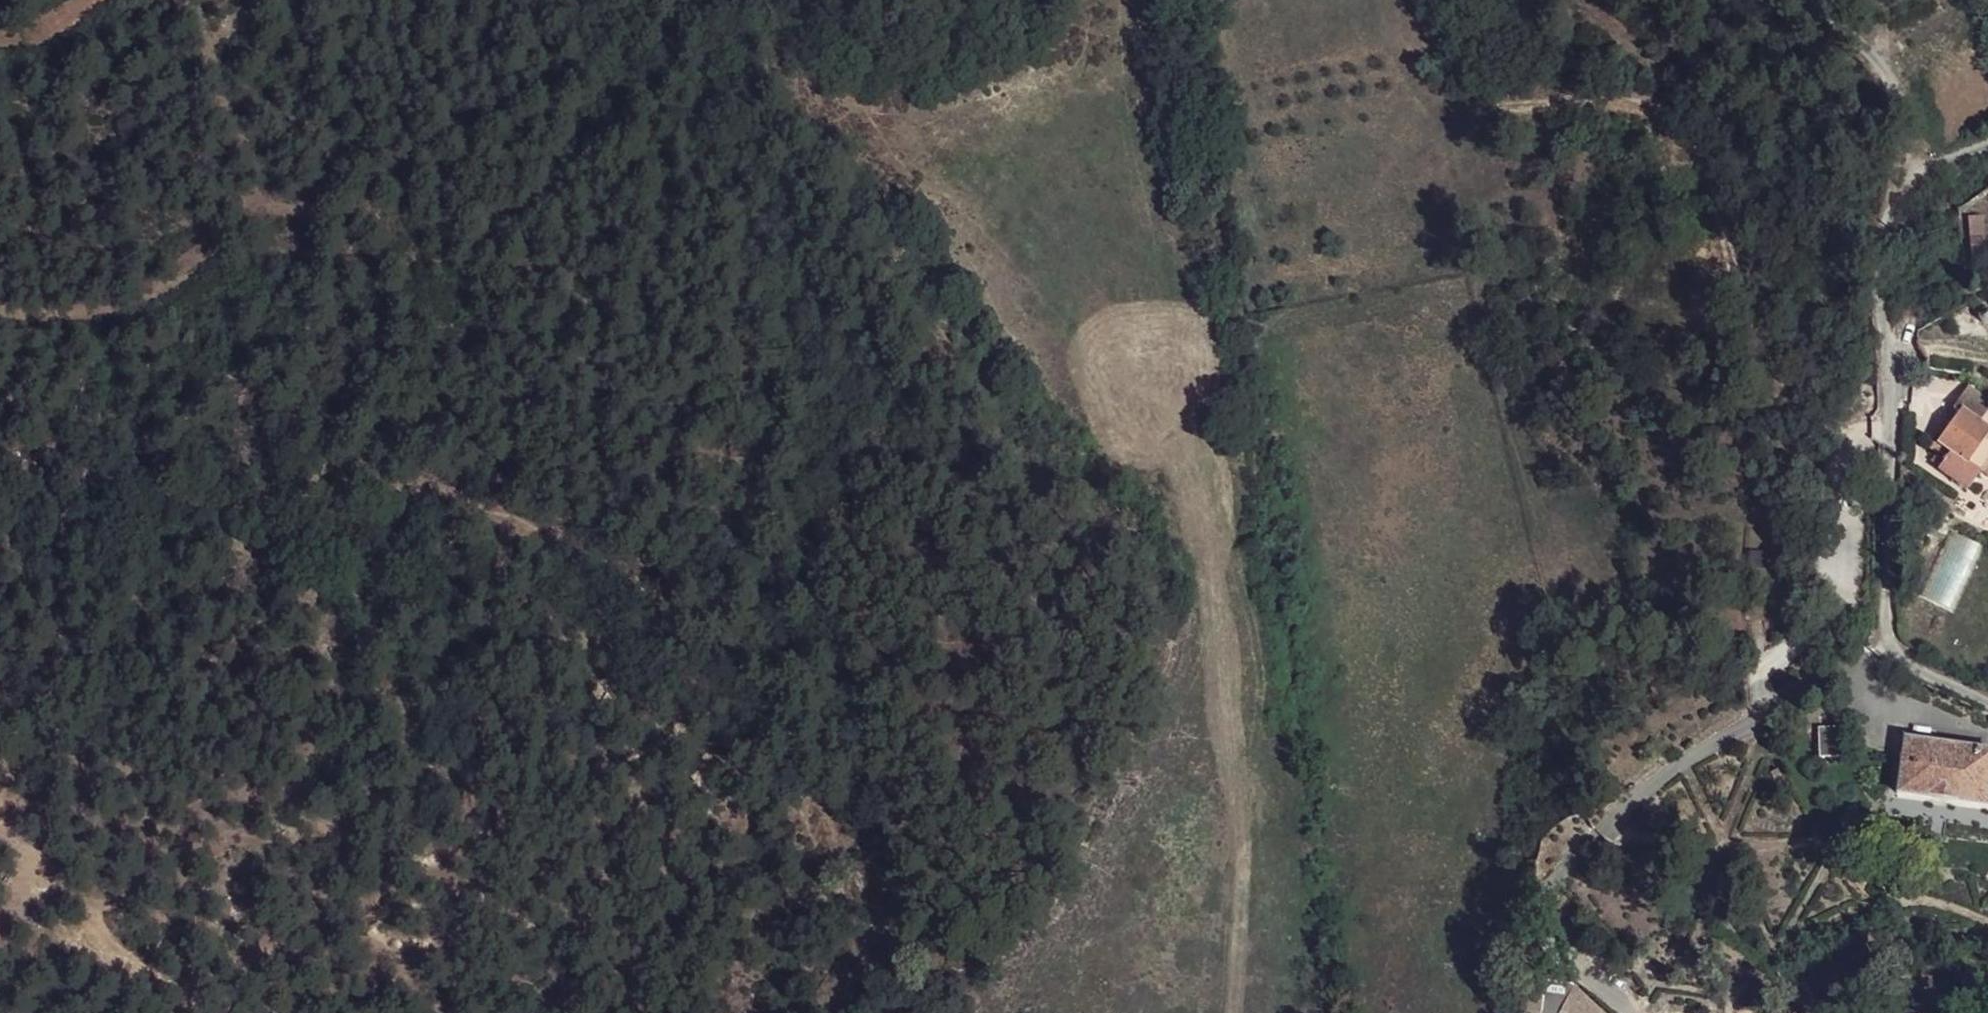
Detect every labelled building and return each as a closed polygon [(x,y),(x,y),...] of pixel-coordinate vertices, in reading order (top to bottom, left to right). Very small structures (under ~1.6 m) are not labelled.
[(1904,222),(1911,235),(1920,229),(1912,216),(1904,222)] [(1968,219),(1971,273),(1973,273),(1983,272),(1980,218),(1968,219)] [(1973,273),(1973,289),(1982,289),(1983,272),(1973,273)] [(1977,319),(1978,323),(1982,326),(1986,327),(1987,327),(1987,311),(1985,310),(1981,311),(1978,315),(1977,319)] [(1933,462),(1941,467),(1939,470),(1966,489),(1979,471),(1987,459),(1987,427),(1982,423),(1987,413),(1987,401),(1969,387),(1953,408),(1959,413),(1937,443),(1943,447),(1933,462)] [(1979,471),(1987,477),(1987,459),(1979,471)] [(1897,794),(1987,807),(1987,799),(1987,750),(1905,739),(1897,794)] [(1560,1012),(1606,1012),(1572,984),(1560,1012)] [(1543,998),(1517,995),(1515,1012),(1541,1012),(1543,998)]
